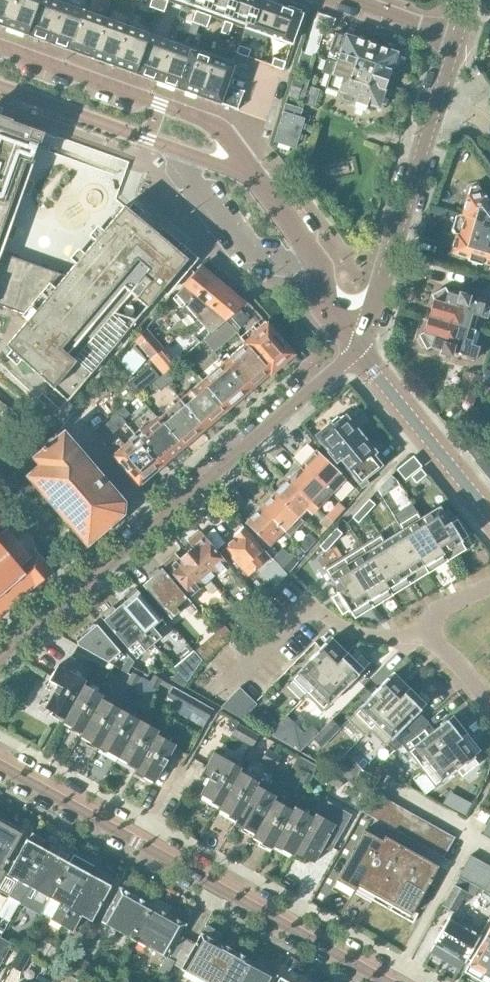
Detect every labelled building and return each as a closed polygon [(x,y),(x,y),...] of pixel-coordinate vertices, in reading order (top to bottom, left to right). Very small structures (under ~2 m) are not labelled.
[(14,0),(0,0),(0,25),(5,26),(14,0)] [(38,0),(14,0),(5,26),(26,34),(38,0)] [(62,3),(54,0),(38,0),(26,34),(48,42),(62,3)] [(160,0),(152,0),(150,6),(157,9),(160,0)] [(168,0),(160,0),(157,9),(164,11),(168,0)] [(209,0),(184,0),(206,8),(209,0)] [(233,0),(209,0),(206,8),(227,16),(233,0)] [(257,0),(233,0),(227,16),(248,23),(246,27),(247,27),(257,0)] [(279,6),(263,0),(257,0),(247,27),(269,35),(279,6)] [(69,50),(83,11),(62,3),(48,42),(69,50)] [(291,43),(302,14),(301,13),(302,10),(289,5),(287,9),(279,6),(269,35),(291,43)] [(200,24),(204,13),(196,10),(192,21),(200,24)] [(91,57),(105,18),(83,11),(69,50),(91,57)] [(207,27),(211,15),(204,13),(200,24),(207,27)] [(306,52),(315,55),(318,46),(324,27),(332,29),(336,18),(318,13),(315,24),(309,43),(306,52)] [(113,65),(127,26),(105,18),(91,57),(113,65)] [(229,34),(233,23),(225,20),(221,32),(229,34)] [(134,73),(148,34),(127,26),(113,65),(134,73)] [(337,64),(376,76),(377,73),(386,76),(389,69),(387,69),(388,67),(393,64),(396,55),(393,50),(346,34),(345,36),(335,32),(327,56),(338,60),(337,62),(337,64)] [(156,80),(169,41),(148,34),(134,73),(156,80)] [(177,88),(193,44),(191,44),(190,49),(169,41),(156,80),(177,88)] [(198,96),(214,52),(193,44),(177,88),(198,96)] [(237,52),(239,53),(248,56),(251,49),(240,45),(237,52)] [(315,55),(306,52),(303,51),(298,66),(311,70),(317,56),(315,55)] [(228,84),(236,60),(214,52),(198,96),(221,104),(221,103),(228,84)] [(285,64),(286,61),(274,57),(271,65),(283,69),(285,64)] [(337,64),(337,62),(330,59),(325,72),(330,74),(326,87),(338,91),(356,97),(354,103),(356,107),(363,109),(367,107),(369,104),(375,106),(380,104),(382,95),(380,91),(381,88),(382,89),(384,82),(375,79),(376,76),(337,64)] [(295,75),(289,94),(303,99),(309,80),(295,75)] [(311,86),(305,103),(314,106),(320,88),(311,86)] [(283,110),(274,141),(296,148),(305,117),(301,116),(303,108),(286,102),(283,110)] [(2,339),(62,396),(183,256),(115,200),(110,196),(122,158),(0,115),(0,338),(2,339)] [(459,213),(482,220),(481,224),(489,227),(489,202),(482,192),(481,193),(476,185),(471,186),(469,193),(463,213),(462,212),(459,213)] [(487,246),(489,236),(489,227),(481,224),(482,220),(462,214),(459,213),(456,215),(453,227),(455,232),(457,233),(451,252),(470,258),(469,260),(483,264),(483,261),(489,264),(489,247),(487,246)] [(186,305),(215,280),(200,268),(176,295),(186,305)] [(477,273),(474,285),(486,289),(489,277),(477,273)] [(195,323),(230,293),(215,280),(186,305),(175,313),(181,320),(187,315),(195,323)] [(430,316),(480,333),(481,331),(474,329),(478,316),(487,318),(489,307),(489,305),(469,299),(470,296),(459,292),(458,296),(448,293),(445,288),(432,294),(435,299),(430,316)] [(200,342),(203,339),(225,320),(239,308),(244,304),(230,293),(195,323),(200,329),(194,334),(200,342)] [(225,320),(235,331),(250,319),(239,308),(225,320)] [(480,333),(430,316),(425,332),(419,335),(425,349),(431,346),(441,349),(440,354),(451,357),(453,353),(468,357),(476,359),(480,346),(476,345),(480,333)] [(236,333),(235,331),(225,320),(203,339),(215,352),(236,333)] [(245,344),(270,372),(271,373),(294,354),(265,321),(261,325),(263,328),(245,344)] [(147,328),(137,341),(164,372),(177,362),(147,328)] [(270,372),(245,344),(229,357),(232,360),(226,365),(248,390),(270,372)] [(117,363),(131,376),(146,359),(131,347),(117,363)] [(151,363),(127,382),(137,394),(161,374),(151,363)] [(202,380),(226,409),(248,390),(226,365),(221,370),(218,366),(202,380)] [(482,380),(489,382),(489,369),(486,368),(482,380)] [(475,402),(482,376),(465,372),(458,398),(475,402)] [(161,375),(153,382),(161,391),(169,385),(161,375)] [(226,409),(202,380),(185,395),(188,398),(183,402),(205,428),(226,409)] [(441,392),(432,399),(440,408),(449,401),(441,392)] [(116,413),(99,393),(77,412),(94,432),(116,413)] [(176,403),(159,417),(183,446),(205,428),(183,402),(178,396),(173,400),(176,403)] [(116,414),(95,431),(104,441),(125,423),(116,414)] [(343,458),(364,440),(346,418),(345,418),(342,416),(341,417),(338,417),(333,421),(332,425),(330,427),(331,427),(319,436),(330,449),(327,451),(337,463),(343,458)] [(140,439),(161,465),(183,446),(159,417),(142,432),(145,434),(140,439)] [(42,438),(19,458),(24,465),(8,478),(16,487),(28,477),(58,512),(57,513),(67,524),(69,523),(87,544),(123,513),(122,513),(123,502),(112,489),(114,488),(96,466),(94,467),(64,431),(62,432),(60,429),(45,441),(42,438)] [(140,483),(161,465),(140,439),(134,443),(132,440),(115,455),(140,483)] [(373,452),(364,440),(343,458),(349,465),(346,467),(363,487),(370,482),(365,476),(379,464),(370,454),(373,452)] [(474,460),(489,480),(489,447),(474,460)] [(302,465),(331,493),(346,478),(316,450),(302,465)] [(324,501),(331,493),(302,465),(288,479),(318,508),(324,501)] [(417,482),(426,474),(421,468),(411,476),(417,482)] [(389,489),(397,480),(391,475),(383,484),(389,489)] [(322,511),(318,508),(288,479),(274,494),(299,517),(306,509),(316,518),(322,511)] [(261,508),(285,531),(289,535),(304,521),(299,517),(274,494),(261,508)] [(375,504),(369,498),(361,507),(367,513),(375,504)] [(333,521),(339,515),(346,508),(340,502),(327,516),(333,521)] [(440,506),(421,517),(444,553),(462,542),(463,541),(462,540),(468,536),(457,519),(451,522),(450,521),(440,506)] [(359,522),(367,513),(361,507),(353,517),(359,522)] [(272,545),(285,531),(261,508),(247,522),(272,545)] [(54,572),(32,546),(32,543),(31,540),(30,538),(29,537),(28,535),(27,534),(25,532),(23,531),(22,530),(20,530),(18,529),(0,509),(0,619),(54,572)] [(444,553),(421,517),(417,510),(397,523),(402,529),(424,565),(424,566),(444,553)] [(327,515),(320,523),(326,528),(333,521),(327,516),(327,515)] [(232,541),(223,548),(247,576),(267,560),(260,553),(264,549),(245,526),(234,536),(234,537),(231,539),(232,541)] [(334,542),(342,533),(340,531),(337,527),(328,536),(334,542)] [(424,565),(402,529),(385,540),(407,576),(424,565)] [(299,544),(300,545),(307,551),(318,539),(311,532),(299,544)] [(188,554),(210,579),(229,564),(206,537),(205,538),(201,533),(190,541),(195,547),(194,548),(195,549),(188,554)] [(407,576),(385,540),(381,533),(362,544),(389,587),(407,576)] [(326,551),(334,542),(328,536),(320,546),(326,551)] [(389,587),(362,544),(342,557),(369,599),(369,600),(389,588),(389,587)] [(298,560),(307,551),(300,545),(292,555),(298,560)] [(272,558),(286,572),(293,565),(280,551),(272,558)] [(191,595),(210,579),(188,554),(182,559),(181,558),(180,559),(175,553),(165,561),(170,567),(169,568),(191,595)] [(369,599),(342,557),(324,568),(338,591),(337,591),(338,593),(332,596),(342,614),(349,610),(350,611),(351,610),(369,599)] [(272,585),(286,572),(272,558),(273,559),(260,571),(272,585)] [(176,606),(188,597),(163,568),(158,567),(151,573),(150,578),(144,584),(147,589),(171,618),(180,611),(176,606)] [(121,604),(153,642),(161,636),(157,630),(153,626),(161,619),(135,587),(124,597),(126,600),(121,604)] [(244,596),(232,606),(243,618),(254,608),(244,596)] [(145,649),(153,642),(121,604),(116,608),(113,605),(101,616),(127,647),(137,639),(145,649)] [(109,660),(120,651),(95,621),(77,636),(78,643),(109,660)] [(200,657),(213,646),(201,632),(188,644),(194,650),(200,657)] [(306,693),(342,658),(327,643),(326,642),(309,659),(310,659),(291,678),(306,693)] [(93,667),(99,657),(78,645),(72,656),(93,667)] [(200,657),(194,650),(174,667),(178,671),(187,682),(202,660),(200,657)] [(121,669),(127,672),(134,661),(129,655),(121,669)] [(106,661),(99,657),(93,667),(101,671),(106,661)] [(323,710),(359,674),(342,657),(342,658),(306,693),(323,710)] [(83,683),(84,683),(86,680),(59,664),(50,679),(58,684),(45,707),(64,717),(83,683)] [(135,687),(141,676),(132,671),(126,681),(135,687)] [(178,671),(171,679),(184,686),(187,682),(178,671)] [(155,689),(161,678),(154,674),(148,684),(155,689)] [(363,734),(404,693),(389,678),(388,677),(372,694),(348,719),(363,734)] [(103,694),(84,683),(83,683),(64,717),(62,721),(81,732),(100,697),(101,697),(103,694)] [(175,702),(181,690),(174,686),(170,692),(167,697),(175,702)] [(255,701),(240,686),(225,702),(221,706),(243,718),(257,703),(255,701)] [(201,701),(181,690),(175,702),(194,713),(201,701)] [(385,745),(421,709),(405,692),(404,693),(363,734),(364,735),(370,730),(385,745)] [(100,697),(81,732),(79,735),(98,746),(120,708),(101,697),(100,697)] [(120,708),(98,746),(117,757),(139,718),(120,708)] [(314,737),(318,733),(311,726),(304,734),(286,716),(269,733),(300,751),(314,737)] [(156,732),(157,733),(159,730),(139,718),(117,757),(137,767),(156,732)] [(331,719),(318,733),(314,737),(323,746),(340,728),(331,719)] [(407,750),(422,769),(461,738),(462,738),(448,719),(433,730),(416,744),(407,750)] [(253,746),(258,736),(238,725),(233,735),(253,746)] [(176,744),(157,733),(156,732),(137,767),(135,771),(155,782),(176,744)] [(475,756),(474,755),(461,738),(422,769),(435,786),(456,770),(457,770),(458,770),(462,775),(478,763),(474,757),(475,756)] [(269,764),(274,754),(267,750),(261,760),(269,764)] [(219,809),(240,771),(241,768),(214,752),(206,767),(213,771),(200,794),(220,805),(217,809),(219,809)] [(354,780),(361,768),(345,753),(331,767),(354,780)] [(282,758),(274,754),(269,764),(276,768),(282,758)] [(293,765),(305,771),(300,781),(306,785),(317,766),(298,756),(293,765)] [(386,772),(392,763),(384,759),(377,767),(386,772)] [(333,784),(339,774),(332,769),(326,780),(333,784)] [(235,823),(259,782),(240,771),(219,809),(237,819),(235,823)] [(345,777),(339,774),(333,784),(339,788),(345,777)] [(257,785),(259,782),(235,823),(254,833),(252,837),(253,838),(274,799),(276,796),(257,785)] [(449,788),(443,800),(466,811),(472,799),(449,788)] [(361,812),(371,818),(383,797),(372,792),(361,812)] [(382,823),(393,803),(383,797),(371,818),(382,823)] [(295,852),(314,863),(326,842),(334,847),(352,814),(324,798),(314,817),(295,852)] [(273,845),(295,806),(293,810),(274,799),(253,838),(272,848),(273,845)] [(392,829),(403,809),(393,803),(382,823),(392,829)] [(293,856),(295,852),(314,817),(295,806),(273,845),(293,856)] [(402,834),(413,814),(403,809),(392,829),(402,834)] [(412,840),(423,820),(413,814),(402,834),(412,840)] [(0,816),(0,881),(6,872),(2,870),(7,862),(8,862),(10,859),(8,859),(25,829),(0,816)] [(482,833),(489,838),(489,819),(482,833)] [(422,845),(433,825),(423,820),(412,840),(422,845)] [(432,851),(443,831),(433,825),(422,845),(432,851)] [(358,886),(383,841),(363,830),(336,880),(354,890),(356,886),(358,886)] [(443,831),(432,851),(443,857),(454,837),(443,831)] [(21,902),(48,851),(40,846),(44,839),(32,833),(28,840),(27,839),(8,874),(15,878),(7,894),(21,902)] [(385,836),(383,841),(358,886),(374,895),(401,845),(385,836)] [(392,905),(419,855),(401,845),(374,895),(392,905)] [(43,912),(69,863),(65,860),(69,853),(58,847),(54,854),(48,851),(21,902),(42,913),(43,912)] [(469,881),(481,860),(470,854),(468,858),(463,867),(459,875),(462,877),(469,881)] [(62,925),(95,867),(73,855),(69,863),(43,912),(52,917),(51,919),(62,925)] [(419,855),(392,905),(410,915),(438,866),(419,855)] [(489,868),(489,865),(481,860),(469,881),(470,881),(479,887),(480,887),(489,870),(489,868)] [(115,878),(95,867),(62,925),(72,931),(81,915),(92,920),(115,878)] [(489,870),(480,887),(489,893),(489,868),(489,870)] [(457,887),(467,892),(474,896),(479,887),(470,881),(469,881),(462,877),(457,887)] [(134,940),(158,897),(125,880),(102,921),(134,940)] [(455,913),(467,892),(457,887),(453,885),(442,905),(455,913)] [(173,963),(187,937),(179,933),(185,924),(189,915),(158,897),(134,940),(165,957),(158,970),(166,974),(173,963)] [(463,915),(459,922),(449,916),(434,944),(430,951),(460,969),(465,961),(480,934),(471,928),(474,922),(463,915)] [(207,981),(219,981),(236,953),(216,942),(221,934),(207,926),(203,935),(202,934),(197,943),(187,937),(173,963),(183,968),(183,969),(207,981)] [(489,980),(489,927),(469,964),(465,972),(483,981),(489,981),(489,980)] [(13,943),(0,936),(0,965),(13,943)] [(34,954),(44,959),(52,944),(42,938),(34,954)] [(52,944),(44,959),(51,963),(59,948),(52,944)] [(31,952),(21,947),(11,965),(21,970),(31,952)] [(255,961),(251,959),(247,959),(236,953),(219,981),(243,981),(255,961)] [(78,955),(72,966),(85,972),(91,963),(78,955)] [(255,961),(243,981),(275,981),(278,977),(259,966),(258,963),(255,961)] [(68,973),(50,963),(42,976),(39,974),(35,981),(63,981),(68,973)] [(63,981),(77,981),(78,981),(82,972),(72,966),(68,973),(63,981)]
